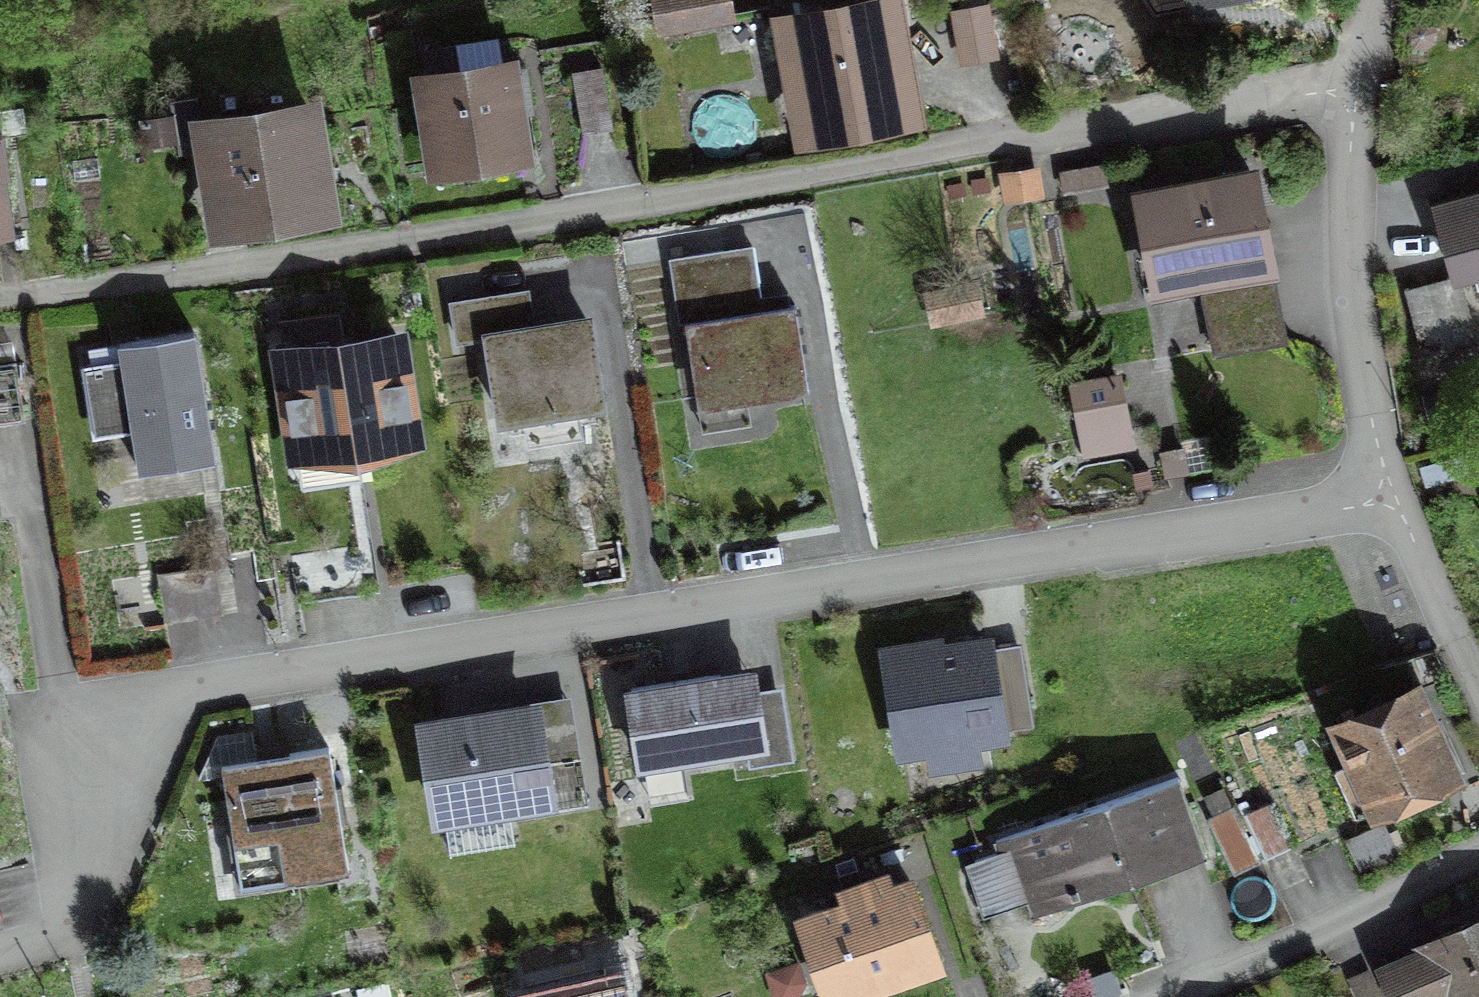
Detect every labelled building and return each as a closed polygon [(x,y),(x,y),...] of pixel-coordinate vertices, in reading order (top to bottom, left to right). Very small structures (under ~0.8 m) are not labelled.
[(665,26),(722,20),(720,0),(662,0),(665,26)] [(761,17),(784,157),(917,136),(895,0),(871,0),(761,17)] [(1167,22),(1278,0),(1162,0),(1167,22)] [(988,6),(957,10),(964,58),(994,54),(988,6)] [(515,60),(400,76),(416,189),(530,173),(515,60)] [(604,66),(573,70),(581,131),(612,127),(604,66)] [(194,94),(164,100),(174,155),(204,150),(194,94)] [(308,117),(218,129),(230,219),(320,206),(308,117)] [(1258,159),(1130,183),(1152,297),(1200,287),(1213,355),(1292,339),(1258,159)] [(8,217),(0,161),(0,218),(8,217)] [(1432,196),(1455,280),(1478,273),(1478,183),(1432,196)] [(749,266),(671,279),(699,438),(812,419),(794,312),(758,318),(749,266)] [(408,320),(268,341),(287,466),(427,444),(408,320)] [(582,320),(468,334),(483,460),(598,446),(582,320)] [(190,337),(94,348),(111,488),(206,477),(190,337)] [(27,418),(17,358),(0,361),(0,423),(27,418)] [(1122,382),(1072,387),(1078,449),(1129,444),(1122,382)] [(213,566),(155,575),(163,622),(221,613),(213,566)] [(993,637),(876,658),(893,755),(1010,734),(993,637)] [(757,665),(624,685),(637,769),(645,767),(650,797),(686,791),(682,762),(746,752),(748,768),(796,761),(784,685),(761,689),(757,665)] [(1456,794),(1406,688),(1310,733),(1361,840),(1456,794)] [(541,695),(414,715),(432,826),(445,824),(450,853),(515,842),(510,813),(588,801),(571,694),(542,698),(541,695)] [(331,755),(210,771),(228,908),(349,892),(331,755)] [(1175,787),(993,854),(1024,937),(1206,871),(1175,787)] [(1237,806),(1212,815),(1232,869),(1258,858),(1242,821),(1237,806)] [(1270,809),(1242,821),(1258,858),(1286,846),(1270,809)] [(778,931),(799,996),(899,996),(944,983),(915,889),(778,931)] [(1362,966),(1373,996),(1478,996),(1478,919),(1362,966)] [(506,990),(507,996),(629,996),(623,966),(506,990)]
